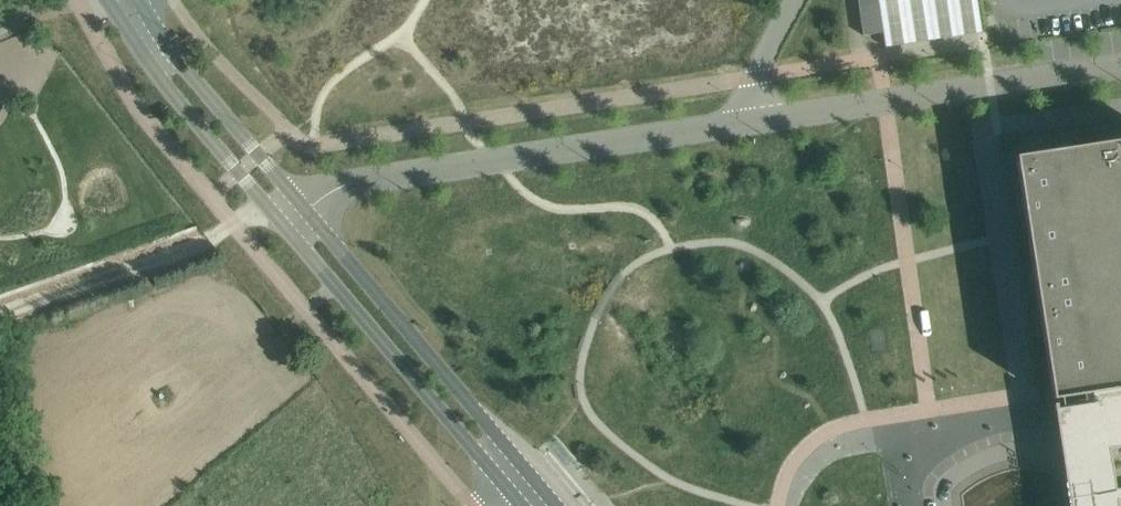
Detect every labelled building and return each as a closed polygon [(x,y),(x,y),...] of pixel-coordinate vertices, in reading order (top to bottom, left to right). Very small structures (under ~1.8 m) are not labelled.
[(863,36),(883,33),(878,0),(858,0),(863,36)] [(883,33),(886,48),(983,33),(978,0),(878,0),(883,33)] [(1016,157),(1053,399),(1054,405),(1055,412),(1059,434),(1060,440),(1065,474),(1066,480),(1070,505),(1120,505),(1120,141),(1016,157)]
